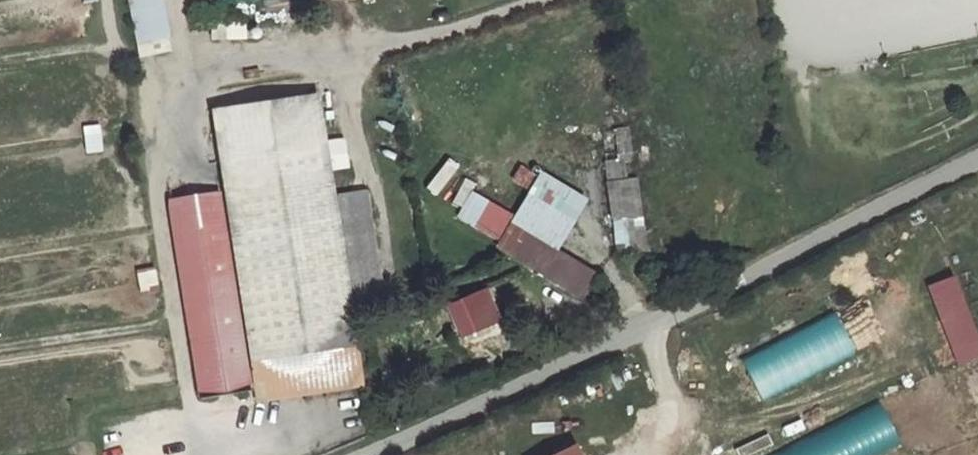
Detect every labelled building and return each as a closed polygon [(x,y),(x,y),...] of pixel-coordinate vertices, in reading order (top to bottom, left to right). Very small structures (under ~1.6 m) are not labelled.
[(170,50),(157,0),(122,0),(137,59),(170,50)] [(607,130),(608,160),(599,161),(600,180),(628,179),(625,129),(607,130)] [(261,351),(365,337),(340,136),(233,151),(261,351)] [(443,224),(582,296),(594,274),(553,253),(582,198),(531,172),(510,213),(462,188),(443,224)] [(599,185),(613,254),(646,247),(632,178),(599,185)] [(369,369),(365,337),(261,351),(248,352),(224,184),(175,191),(204,390),(369,369)] [(497,287),(458,305),(468,335),(510,319),(497,287)] [(755,404),(852,359),(831,315),(735,360),(755,404)] [(369,369),(204,390),(206,402),(371,381),(369,369)] [(766,454),(884,454),(895,450),(876,406),(766,454)] [(558,454),(580,454),(576,447),(558,454)]
